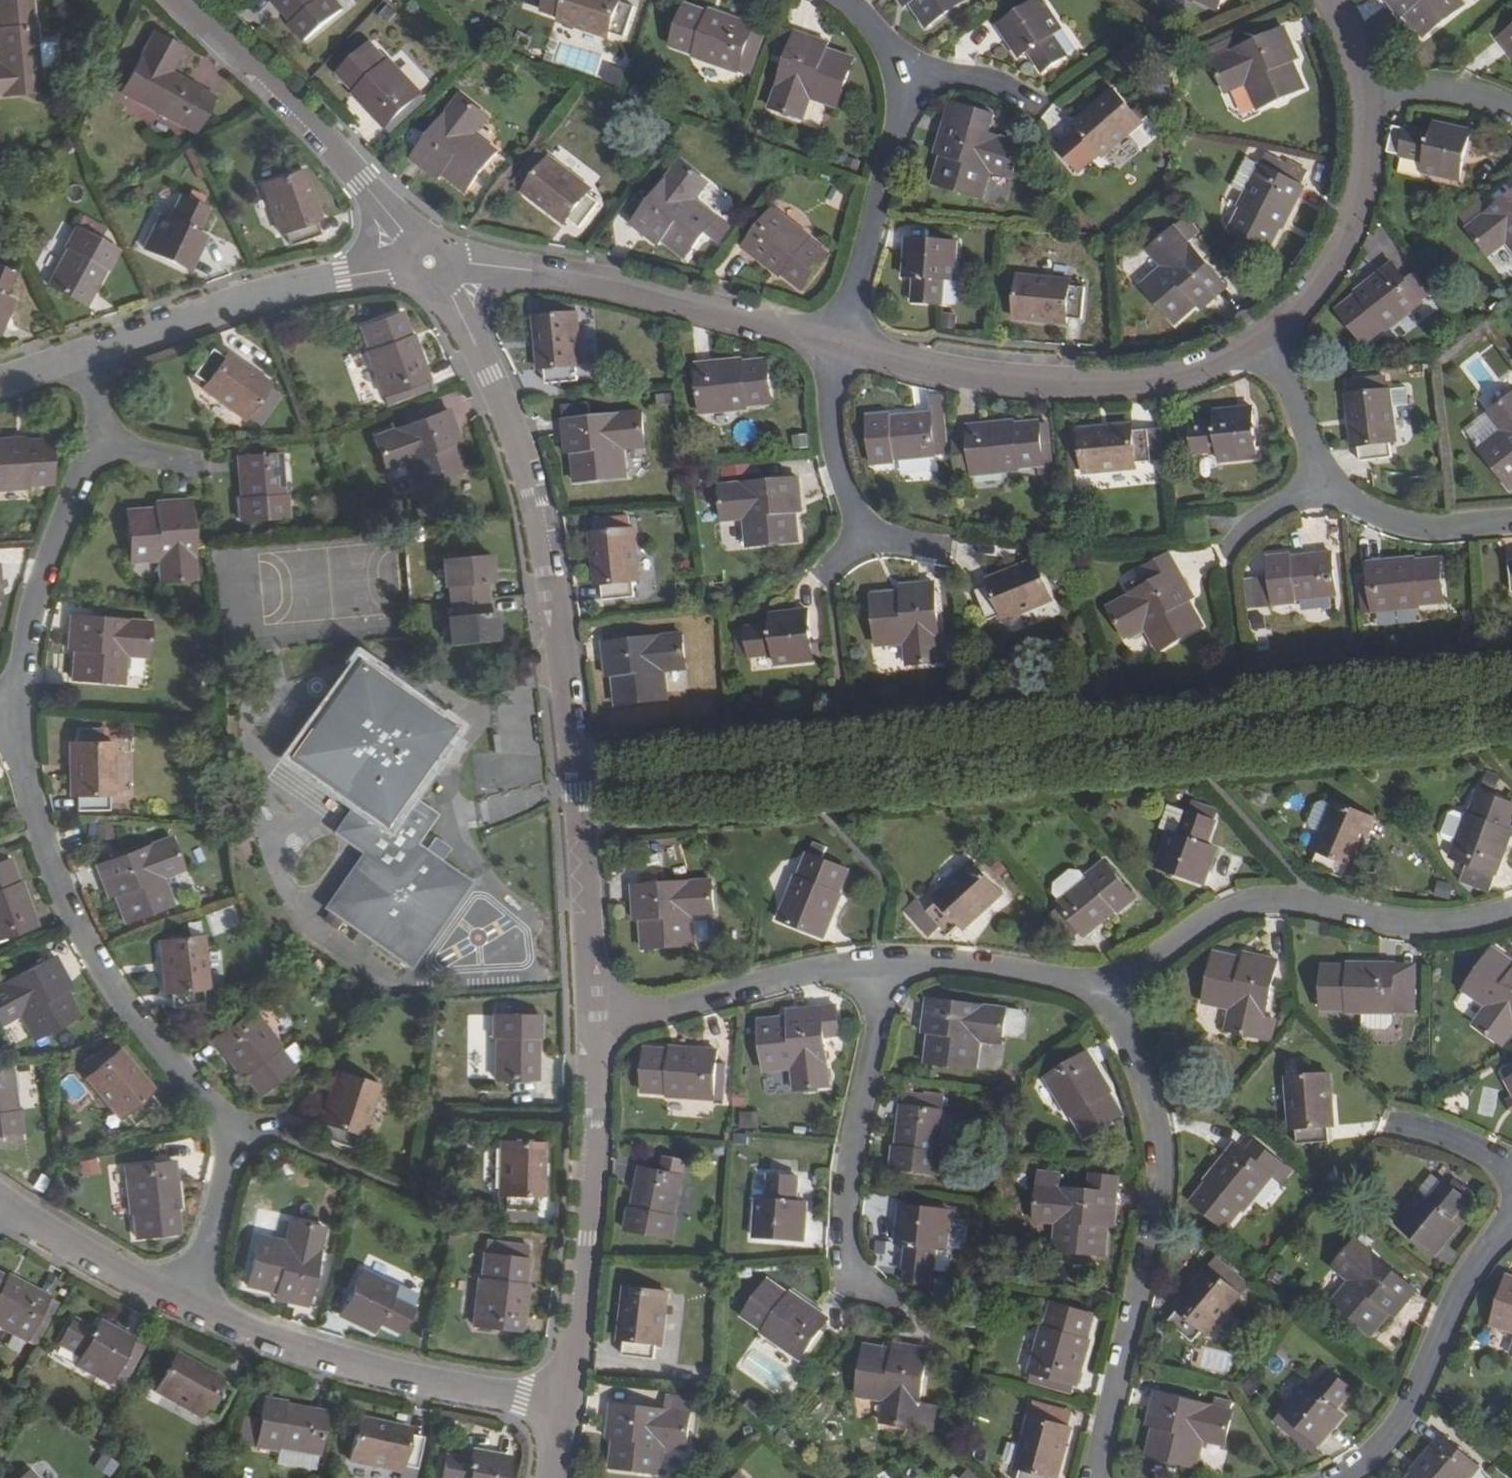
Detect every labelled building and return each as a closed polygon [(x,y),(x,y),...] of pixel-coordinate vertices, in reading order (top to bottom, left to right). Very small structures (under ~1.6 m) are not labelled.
[(282,0),(298,20),(294,24),(292,26),(305,42),(343,10),(335,0),(275,0),(278,3),(282,0)] [(282,0),(278,3),(294,24),(298,20),(282,0)] [(620,1),(621,0),(567,0),(560,22),(609,38),(611,33),(625,38),(635,6),(620,1)] [(905,8),(911,4),(908,0),(900,0),(905,8)] [(911,4),(927,27),(968,0),(908,0),(911,4)] [(1052,35),(1060,29),(1040,0),(1037,0),(998,27),(1020,58),(1028,52),(1042,72),(1067,55),(1052,35)] [(1223,0),(1198,0),(1218,10),(1223,0)] [(1392,6),(1397,2),(1407,15),(1424,38),(1463,6),(1459,0),(1387,0),(1392,6)] [(1397,2),(1392,6),(1402,19),(1407,15),(1397,2)] [(738,70),(749,75),(761,43),(749,39),(753,28),(754,26),(717,13),(715,18),(708,15),(684,7),(670,46),(694,55),(693,58),(736,74),(738,70)] [(42,92),(36,26),(0,28),(0,95),(42,92)] [(765,33),(753,28),(749,39),(761,43),(765,33)] [(1213,60),(1211,62),(1222,86),(1245,77),(1247,83),(1258,109),(1305,88),(1293,62),(1287,48),(1293,45),(1285,28),(1238,49),(1232,51),(1228,41),(1208,49),(1213,60)] [(1500,38),(1510,52),(1511,51),(1511,29),(1500,38)] [(796,33),(770,109),(796,118),(804,96),(810,98),(837,107),(854,60),(827,51),(813,46),(815,39),(796,33)] [(179,124),(199,89),(169,74),(162,70),(166,61),(174,65),(182,50),(153,34),(139,62),(122,93),(179,124)] [(1238,49),(1234,38),(1228,41),(1232,51),(1238,49)] [(815,39),(813,46),(827,51),(830,44),(815,39)] [(371,43),(340,72),(356,90),(361,96),(359,98),(386,129),(389,126),(395,120),(402,126),(426,104),(420,97),(422,94),(390,60),(388,62),(371,43)] [(1293,45),(1287,48),(1293,62),(1299,59),(1293,45)] [(166,61),(162,70),(169,74),(174,65),(166,61)] [(1245,77),(1222,86),(1225,92),(1247,83),(1245,77)] [(356,90),(353,93),(359,98),(361,96),(356,90)] [(1132,112),(1114,92),(1074,125),(1078,129),(1057,148),(1079,172),(1100,154),(1103,157),(1130,135),(1142,124),(1141,123),(1132,112)] [(461,95),(413,160),(428,172),(432,166),(444,176),(467,193),(497,153),(474,136),(468,132),(484,112),(461,95)] [(810,98),(804,96),(796,118),(803,121),(810,98)] [(1141,105),(1132,112),(1141,123),(1150,116),(1141,105)] [(489,116),(484,112),(468,132),(474,136),(489,116)] [(1149,118),(1142,124),(1130,135),(1142,150),(1161,133),(1149,118)] [(395,120),(389,126),(395,133),(402,126),(395,120)] [(933,186),(981,199),(990,172),(992,165),(1014,172),(1022,144),(945,122),(940,141),(946,143),(942,158),(933,186)] [(1432,134),(1395,126),(1389,153),(1400,155),(1400,157),(1425,163),(1423,173),(1460,181),(1470,131),(1434,123),(1432,134)] [(946,143),(940,141),(935,155),(942,158),(946,143)] [(588,194),(591,191),(539,149),(524,168),(513,183),(524,192),(523,192),(565,225),(568,221),(580,230),(600,204),(588,194)] [(1231,230),(1268,249),(1279,227),(1283,220),(1287,223),(1305,187),(1302,185),(1292,180),(1298,166),(1289,160),(1287,164),(1266,154),(1261,165),(1245,195),(1239,207),(1242,208),(1231,230)] [(1245,195),(1261,165),(1247,158),(1232,188),(1245,195)] [(681,162),(632,225),(648,238),(652,233),(664,242),(686,260),(717,220),(694,202),(689,198),(703,180),(681,162)] [(992,165),(990,172),(1013,178),(1014,172),(992,165)] [(432,166),(428,172),(440,181),(444,176),(432,166)] [(1309,171),(1298,166),(1292,180),(1302,185),(1309,171)] [(316,221),(320,219),(304,170),(264,185),(281,233),(285,231),(291,246),(321,236),(316,221)] [(708,184),(703,180),(689,198),(694,202),(708,184)] [(1468,229),(1486,251),(1504,237),(1508,242),(1511,247),(1511,195),(1490,212),(1468,229)] [(197,232),(207,209),(180,196),(169,219),(160,215),(144,249),(190,270),(206,236),(197,232)] [(1459,216),(1468,229),(1490,212),(1480,200),(1459,216)] [(742,230),(752,238),(745,247),(744,248),(773,272),(777,268),(783,274),(802,290),(829,257),(809,241),(811,239),(774,208),(773,211),(763,203),(742,230)] [(106,228),(81,215),(74,228),(99,241),(106,228)] [(1143,286),(1176,324),(1197,305),(1208,296),(1212,301),(1227,287),(1174,227),(1153,245),(1168,263),(1163,268),(1143,286)] [(47,285),(85,306),(93,292),(88,289),(101,266),(106,268),(109,270),(119,252),(99,241),(74,228),(64,247),(67,248),(47,285)] [(752,238),(742,230),(735,239),(745,247),(752,238)] [(652,233),(648,238),(660,247),(664,242),(652,233)] [(1504,237),(1486,251),(1490,256),(1508,242),(1504,237)] [(942,307),(944,282),(954,283),(957,244),(907,240),(904,277),(913,278),(912,304),(942,307)] [(1153,245),(1148,250),(1163,268),(1168,263),(1153,245)] [(1410,286),(1392,263),(1362,287),(1364,290),(1358,296),(1337,312),(1364,345),(1385,328),(1387,332),(1423,302),(1419,296),(1410,286)] [(106,268),(101,266),(88,289),(93,292),(106,268)] [(13,301),(4,297),(14,274),(0,268),(0,332),(13,301)] [(777,268),(773,272),(780,278),(783,274),(777,268)] [(1423,275),(1410,286),(1419,296),(1431,286),(1423,275)] [(1085,288),(1070,286),(1070,282),(1019,277),(1015,320),(1067,325),(1068,320),(1083,322),(1085,288)] [(1364,290),(1362,287),(1355,292),(1358,296),(1364,290)] [(1212,301),(1208,296),(1197,305),(1201,310),(1212,301)] [(384,395),(387,406),(421,394),(417,383),(428,380),(429,380),(416,342),(412,343),(409,336),(401,312),(362,325),(370,349),(367,350),(382,395),(384,395)] [(577,314),(535,318),(539,369),(544,369),(545,383),(579,381),(577,365),(582,365),(577,314)] [(956,330),(956,317),(944,315),(942,329),(956,330)] [(228,353),(224,358),(212,350),(193,376),(205,385),(203,389),(245,419),(248,415),(259,424),(279,397),(267,389),(270,384),(228,353)] [(774,403),(769,361),(745,363),(736,365),(735,361),(696,364),(701,414),(749,409),(749,406),(774,403)] [(1388,392),(1387,393),(1385,378),(1346,382),(1348,397),(1346,397),(1352,448),(1357,447),(1359,463),(1392,458),(1389,443),(1395,443),(1388,392)] [(428,380),(417,383),(421,394),(432,391),(428,380)] [(1407,388),(1392,390),(1394,408),(1409,406),(1407,388)] [(943,395),(930,397),(931,413),(933,428),(946,427),(943,395)] [(1511,489),(1511,396),(1466,432),(1511,489)] [(1217,421),(1192,423),(1192,425),(1192,431),(1180,432),(1182,450),(1194,448),(1195,453),(1220,451),(1222,460),(1258,457),(1253,406),(1216,410),(1217,421)] [(449,411),(373,438),(382,464),(405,457),(408,463),(417,489),(464,473),(454,445),(449,431),(456,429),(449,411)] [(565,440),(572,440),(573,454),(576,483),(626,478),(623,449),(622,443),(646,441),(643,413),(563,420),(565,440)] [(893,460),(949,456),(946,427),(933,428),(931,413),(889,417),(888,414),(867,416),(872,465),(893,464),(893,460)] [(969,439),(955,441),(958,477),(1020,471),(1020,466),(1039,464),(1045,464),(1045,460),(1055,460),(1051,423),(1041,424),(1040,423),(1015,425),(1008,425),(1007,422),(968,425),(969,439)] [(1147,429),(1132,430),(1132,425),(1080,430),(1080,435),(1068,436),(1072,470),(1083,468),(1084,473),(1136,468),(1135,463),(1151,462),(1148,430),(1147,429)] [(456,429),(449,431),(454,445),(461,443),(456,429)] [(1162,429),(1148,430),(1151,462),(1165,460),(1162,429)] [(50,442),(25,443),(16,444),(16,440),(0,441),(0,491),(28,489),(27,485),(54,484),(50,442)] [(572,440),(565,440),(566,455),(573,454),(572,440)] [(646,441),(622,443),(623,449),(646,447),(646,441)] [(238,474),(243,474),(245,499),(240,499),(237,500),(239,523),(288,519),(286,496),(283,496),(281,454),(237,457),(238,474)] [(405,457),(382,464),(384,470),(408,463),(405,457)] [(1045,464),(1039,464),(1040,476),(1056,475),(1055,460),(1045,460),(1045,464)] [(799,478),(719,486),(723,515),(746,512),(747,520),(750,546),(800,542),(796,513),(795,498),(802,497),(799,478)] [(802,497),(795,498),(796,513),(803,513),(802,497)] [(126,512),(131,563),(159,561),(165,560),(167,584),(196,581),(189,501),(169,502),(169,509),(154,510),(126,512)] [(746,512),(723,515),(723,522),(747,520),(746,512)] [(634,581),(638,581),(633,530),(591,534),(597,586),(601,585),(603,600),(636,597),(634,581)] [(1337,596),(1332,553),(1316,554),(1317,561),(1290,563),(1290,557),(1290,555),(1269,557),(1271,576),(1256,578),(1260,607),(1296,604),(1295,600),(1337,596)] [(1316,554),(1290,557),(1290,563),(1317,561),(1316,554)] [(1153,583),(1108,609),(1122,633),(1143,621),(1146,627),(1160,651),(1203,626),(1189,602),(1182,590),(1187,586),(1170,555),(1145,569),(1153,583)] [(445,588),(449,588),(450,603),(451,617),(447,618),(450,646),(498,642),(495,613),(490,614),(489,598),(487,584),(493,583),(490,556),(442,560),(445,588)] [(1445,601),(1441,560),(1416,563),(1408,563),(1408,559),(1368,563),(1370,577),(1360,578),(1364,613),(1421,608),(1420,605),(1445,601)] [(165,560),(159,561),(161,584),(167,584),(165,560)] [(1053,600),(1036,560),(988,581),(990,585),(976,592),(990,622),(1004,616),(1006,620),(1053,600)] [(1063,570),(1053,575),(1059,589),(1069,584),(1063,570)] [(873,595),(877,645),(906,643),(913,643),(915,666),(944,663),(944,662),(941,635),(936,584),(916,585),(917,592),(901,593),(873,595)] [(1187,586),(1182,590),(1189,602),(1195,599),(1187,586)] [(814,661),(809,611),(771,615),(772,625),(747,627),(747,629),(735,630),(738,657),(750,656),(750,657),(775,655),(776,664),(814,661)] [(69,636),(75,637),(74,652),(72,680),(122,683),(124,656),(125,649),(148,651),(151,622),(70,616),(69,636)] [(1143,621),(1122,633),(1126,639),(1146,627),(1143,621)] [(605,662),(613,661),(614,677),(617,705),(666,700),(663,671),(662,664),(686,662),(683,634),(603,642),(605,662)] [(913,643),(906,643),(908,667),(915,666),(913,643)] [(148,651),(125,649),(124,656),(148,658),(148,651)] [(613,661),(605,662),(607,678),(614,677),(613,661)] [(686,662),(662,664),(663,671),(687,669),(686,662)] [(353,665),(337,687),(296,747),(290,756),(357,802),(363,795),(305,754),(346,696),(340,692),(356,668),(408,705),(405,710),(434,730),(393,789),(401,795),(442,737),(448,728),(410,702),(354,663),(353,665)] [(340,692),(346,696),(305,754),(363,795),(357,802),(336,832),(365,853),(326,908),(410,967),(468,883),(439,864),(423,853),(412,845),(432,816),(401,795),(393,789),(434,730),(405,710),(408,705),(356,668),(340,692)] [(112,745),(108,745),(108,729),(74,728),(74,744),(69,744),(69,796),(74,796),(74,810),(107,810),(107,797),(112,797),(112,745)] [(1490,892),(1511,839),(1507,837),(1510,829),(1511,824),(1511,804),(1480,791),(1471,816),(1468,815),(1467,815),(1457,844),(1451,858),(1468,865),(1461,881),(1490,892)] [(1219,812),(1193,801),(1188,812),(1180,835),(1170,832),(1157,867),(1205,885),(1217,850),(1207,846),(1219,812)] [(1374,819),(1334,803),(1314,850),(1319,852),(1313,866),(1344,879),(1350,865),(1354,866),(1374,819)] [(1180,835),(1188,812),(1168,805),(1160,828),(1170,832),(1180,835)] [(1457,844),(1467,815),(1455,811),(1449,814),(1441,832),(1444,839),(1457,844)] [(449,849),(433,838),(423,853),(439,864),(449,849)] [(129,855),(96,868),(103,887),(109,884),(114,897),(125,924),(171,906),(161,880),(159,874),(181,865),(170,839),(129,855)] [(779,922),(825,940),(840,903),(836,901),(838,894),(848,871),(809,855),(800,878),(796,877),(779,922)] [(37,927),(25,891),(21,892),(18,884),(9,859),(6,861),(0,862),(0,939),(37,927)] [(1082,933),(1086,937),(1098,927),(1094,923),(1114,908),(1118,912),(1119,913),(1136,900),(1105,861),(1088,875),(1090,878),(1088,879),(1060,902),(1058,904),(1060,906),(1082,933)] [(1002,894),(974,863),(935,898),(939,902),(928,912),(950,936),(961,926),(965,929),(1002,894)] [(181,865),(159,874),(161,880),(183,871),(181,865)] [(1060,902),(1088,879),(1081,871),(1070,870),(1054,883),(1054,893),(1060,902)] [(635,908),(642,908),(642,922),(644,950),(694,947),(692,919),(692,912),(716,910),(714,881),(633,887),(635,908)] [(1455,885),(1439,881),(1435,896),(1451,901),(1455,885)] [(109,884),(103,887),(108,899),(114,897),(109,884)] [(1082,933),(1060,906),(1050,915),(1072,941),(1082,933)] [(1118,912),(1114,908),(1094,923),(1098,927),(1118,912)] [(716,910),(692,912),(692,919),(716,917),(716,910)] [(202,990),(207,991),(202,939),(160,943),(164,994),(169,994),(171,1010),(204,1007),(202,990)] [(1465,990),(1488,1006),(1494,1010),(1481,1030),(1503,1045),(1511,1033),(1511,962),(1493,948),(1465,990)] [(1259,956),(1244,953),(1243,960),(1258,963),(1259,956)] [(1214,954),(1204,1002),(1232,1008),(1238,1010),(1233,1034),(1271,1041),(1276,1020),(1266,1018),(1279,960),(1259,956),(1258,963),(1243,960),(1214,954)] [(0,987),(0,1018),(19,1008),(23,1016),(36,1040),(79,1016),(65,991),(58,978),(64,975),(55,957),(0,987)] [(1395,1013),(1416,1013),(1417,979),(1395,979),(1396,964),(1357,964),(1357,968),(1349,968),(1323,968),(1323,1010),(1349,1011),(1349,1013),(1364,1013),(1395,1013)] [(1417,965),(1396,964),(1395,979),(1417,979),(1417,965)] [(64,975),(58,978),(65,991),(72,988),(64,975)] [(925,1020),(931,1020),(930,1035),(927,1064),(976,1069),(979,1041),(980,1035),(1004,1038),(1008,1010),(928,1000),(925,1020)] [(214,1039),(212,1041),(236,1073),(240,1070),(245,1076),(260,1095),(293,1069),(278,1049),(280,1048),(251,1010),(249,1011),(242,1003),(215,1024),(222,1033),(214,1039)] [(1494,1010),(1488,1006),(1475,1026),(1481,1030),(1494,1010)] [(0,1018),(0,1024),(2,1026),(23,1016),(19,1008),(0,1018)] [(760,1021),(765,1072),(793,1069),(800,1069),(802,1092),(831,1089),(825,1035),(833,1034),(830,1008),(822,1009),(803,1011),(804,1017),(788,1019),(760,1021)] [(1238,1010),(1232,1008),(1226,1032),(1233,1034),(1238,1010)] [(803,1011),(788,1012),(788,1019),(804,1017),(803,1011)] [(1395,1013),(1364,1013),(1364,1029),(1389,1030),(1395,1024),(1395,1013)] [(494,1079),(537,1080),(538,1063),(533,1063),(533,1039),(538,1039),(541,1039),(541,1016),(492,1015),(492,1038),(495,1038),(494,1079)] [(215,1024),(207,1030),(214,1039),(222,1033),(215,1024)] [(1004,1038),(980,1035),(979,1041),(1003,1044),(1004,1038)] [(117,1051),(116,1052),(108,1044),(81,1069),(88,1077),(85,1079),(120,1118),(123,1115),(133,1126),(158,1105),(148,1094),(152,1090),(117,1051)] [(714,1102),(718,1051),(678,1048),(678,1053),(670,1052),(645,1050),(642,1092),(668,1094),(667,1098),(714,1102)] [(1088,1139),(1123,1116),(1109,1095),(1105,1088),(1109,1086),(1087,1052),(1045,1078),(1071,1118),(1074,1117),(1088,1139)] [(1304,1077),(1303,1062),(1286,1063),(1291,1130),(1296,1130),(1297,1144),(1330,1142),(1329,1126),(1335,1126),(1330,1075),(1304,1077)] [(800,1069),(793,1069),(796,1092),(802,1092),(800,1069)] [(240,1070),(236,1073),(241,1079),(245,1076),(240,1070)] [(23,1146),(22,1133),(23,1132),(20,1113),(17,1113),(12,1071),(0,1073),(0,1149),(23,1146)] [(361,1136),(376,1087),(336,1074),(319,1123),(325,1125),(320,1140),(351,1150),(356,1134),(361,1136)] [(1109,1086),(1105,1088),(1109,1095),(1113,1092),(1109,1086)] [(925,1096),(904,1093),(902,1107),(924,1110),(925,1096)] [(900,1123),(905,1124),(901,1149),(897,1148),(893,1147),(891,1170),(941,1175),(943,1153),(940,1153),(947,1098),(925,1096),(924,1110),(902,1107),(900,1123)] [(1243,1153),(1235,1145),(1210,1175),(1214,1178),(1209,1185),(1192,1204),(1225,1231),(1241,1211),(1243,1213),(1273,1177),(1272,1175),(1282,1164),(1253,1141),(1243,1153)] [(541,1197),(543,1146),(501,1144),(499,1195),(503,1195),(503,1211),(536,1212),(537,1197),(541,1197)] [(136,1240),(178,1235),(175,1210),(174,1203),(178,1202),(174,1163),(125,1169),(130,1216),(133,1215),(136,1240)] [(636,1186),(642,1187),(637,1211),(632,1210),(629,1210),(625,1231),(673,1241),(677,1220),(675,1219),(683,1178),(639,1170),(636,1186)] [(1060,1174),(1039,1172),(1035,1215),(1059,1218),(1058,1224),(1056,1251),(1106,1256),(1109,1227),(1110,1214),(1116,1214),(1118,1194),(1059,1188),(1060,1174)] [(1214,1178),(1210,1175),(1205,1181),(1209,1185),(1214,1178)] [(808,1205),(798,1205),(800,1179),(770,1176),(768,1202),(758,1201),(754,1238),(805,1243),(808,1205)] [(1460,1228),(1452,1220),(1469,1200),(1446,1181),(1429,1200),(1422,1194),(1397,1223),(1435,1256),(1460,1228)] [(642,1187),(636,1186),(632,1210),(637,1211),(642,1187)] [(902,1208),(897,1245),(907,1246),(904,1271),(906,1271),(904,1284),(931,1287),(933,1275),(934,1275),(937,1249),(948,1250),(952,1213),(902,1208)] [(1059,1218),(1035,1215),(1035,1222),(1058,1224),(1059,1218)] [(297,1223),(290,1221),(285,1245),(292,1247),(297,1223)] [(257,1239),(247,1288),(275,1294),(290,1297),(289,1303),(308,1308),(325,1229),(297,1223),(292,1247),(285,1245),(257,1239)] [(1333,1304),(1371,1336),(1389,1314),(1399,1303),(1404,1307),(1417,1292),(1356,1240),(1337,1261),(1356,1277),(1351,1283),(1333,1304)] [(507,1243),(486,1242),(485,1255),(506,1258),(507,1243)] [(527,1317),(525,1317),(527,1293),(523,1293),(524,1284),(529,1245),(507,1243),(506,1258),(485,1255),(482,1279),(478,1279),(474,1328),(525,1333),(527,1317)] [(1249,1285),(1217,1258),(1175,1307),(1179,1310),(1169,1322),(1194,1345),(1205,1332),(1208,1335),(1249,1285)] [(1337,1261),(1333,1267),(1351,1283),(1356,1277),(1337,1261)] [(391,1297),(396,1288),(362,1270),(339,1316),(373,1332),(378,1324),(400,1335),(414,1308),(391,1297)] [(1492,1324),(1509,1330),(1511,1330),(1511,1278),(1507,1276),(1492,1324)] [(39,1345),(54,1319),(42,1313),(48,1302),(50,1298),(16,1280),(14,1284),(6,1280),(0,1277),(0,1328),(26,1342),(27,1339),(39,1345)] [(802,1360),(830,1320),(797,1297),(795,1300),(788,1296),(768,1281),(744,1316),(765,1331),(763,1334),(802,1360)] [(669,1295),(626,1290),(620,1341),(625,1341),(623,1357),(656,1361),(658,1345),(663,1345),(669,1295)] [(797,1297),(790,1292),(788,1296),(795,1300),(797,1297)] [(275,1294),(273,1300),(289,1303),(290,1297),(275,1294)] [(60,1308),(48,1302),(42,1313),(54,1319),(60,1308)] [(1029,1372),(1077,1386),(1089,1348),(1085,1346),(1087,1339),(1094,1315),(1053,1303),(1046,1328),(1042,1327),(1029,1372)] [(1404,1307),(1399,1303),(1389,1314),(1394,1318),(1404,1307)] [(110,1384),(121,1389),(133,1368),(121,1361),(132,1340),(100,1322),(95,1331),(72,1320),(58,1346),(80,1358),(75,1367),(110,1385),(110,1384)] [(1509,1330),(1502,1353),(1511,1356),(1511,1330),(1509,1330)] [(145,1347),(132,1340),(121,1361),(133,1368),(145,1347)] [(910,1347),(895,1344),(893,1350),(909,1353),(910,1347)] [(866,1345),(858,1395),(885,1399),(892,1400),(888,1424),(933,1431),(937,1408),(920,1406),(929,1351),(910,1347),(909,1353),(893,1350),(866,1345)] [(219,1384),(221,1381),(177,1356),(156,1392),(200,1417),(203,1413),(217,1421),(233,1393),(219,1384)] [(1307,1384),(1274,1422),(1288,1434),(1296,1424),(1321,1444),(1345,1416),(1338,1409),(1354,1390),(1330,1370),(1314,1390),(1307,1384)] [(1152,1413),(1158,1415),(1154,1429),(1147,1457),(1196,1469),(1202,1441),(1204,1434),(1228,1440),(1235,1412),(1157,1393),(1152,1413)] [(609,1425),(616,1426),(614,1441),(611,1470),(661,1475),(664,1447),(665,1440),(688,1443),(693,1398),(669,1395),(668,1411),(611,1406),(609,1425)] [(262,1420),(257,1449),(278,1452),(279,1449),(318,1456),(319,1456),(326,1413),(311,1410),(310,1415),(284,1411),(285,1406),(285,1403),(265,1399),(262,1420)] [(892,1400),(885,1399),(882,1423),(888,1424),(892,1400)] [(311,1410),(285,1406),(284,1411),(310,1415),(311,1410)] [(1158,1415),(1152,1413),(1148,1428),(1154,1429),(1158,1415)] [(238,1445),(257,1449),(262,1420),(242,1417),(238,1445)] [(1030,1418),(1017,1468),(1021,1469),(1019,1477),(1053,1477),(1056,1477),(1058,1477),(1072,1429),(1030,1418)] [(409,1435),(410,1430),(359,1419),(350,1461),(401,1472),(402,1467),(417,1471),(424,1439),(409,1435)] [(1296,1424),(1288,1434),(1312,1455),(1321,1444),(1296,1424)] [(616,1426),(609,1425),(608,1440),(614,1441),(616,1426)] [(1204,1434),(1202,1441),(1226,1447),(1228,1440),(1204,1434)] [(1441,1436),(1416,1465),(1420,1468),(1414,1474),(1411,1477),(1471,1477),(1479,1468),(1441,1436)] [(688,1443),(665,1440),(664,1447),(688,1449),(688,1443)] [(279,1449),(278,1452),(276,1464),(316,1471),(318,1456),(279,1449)] [(471,1462),(446,1457),(442,1477),(506,1477),(509,1458),(474,1451),(471,1462)] [(102,1454),(94,1466),(111,1476),(118,1465),(102,1454)] [(1416,1465),(1411,1471),(1414,1474),(1420,1468),(1416,1465)]
